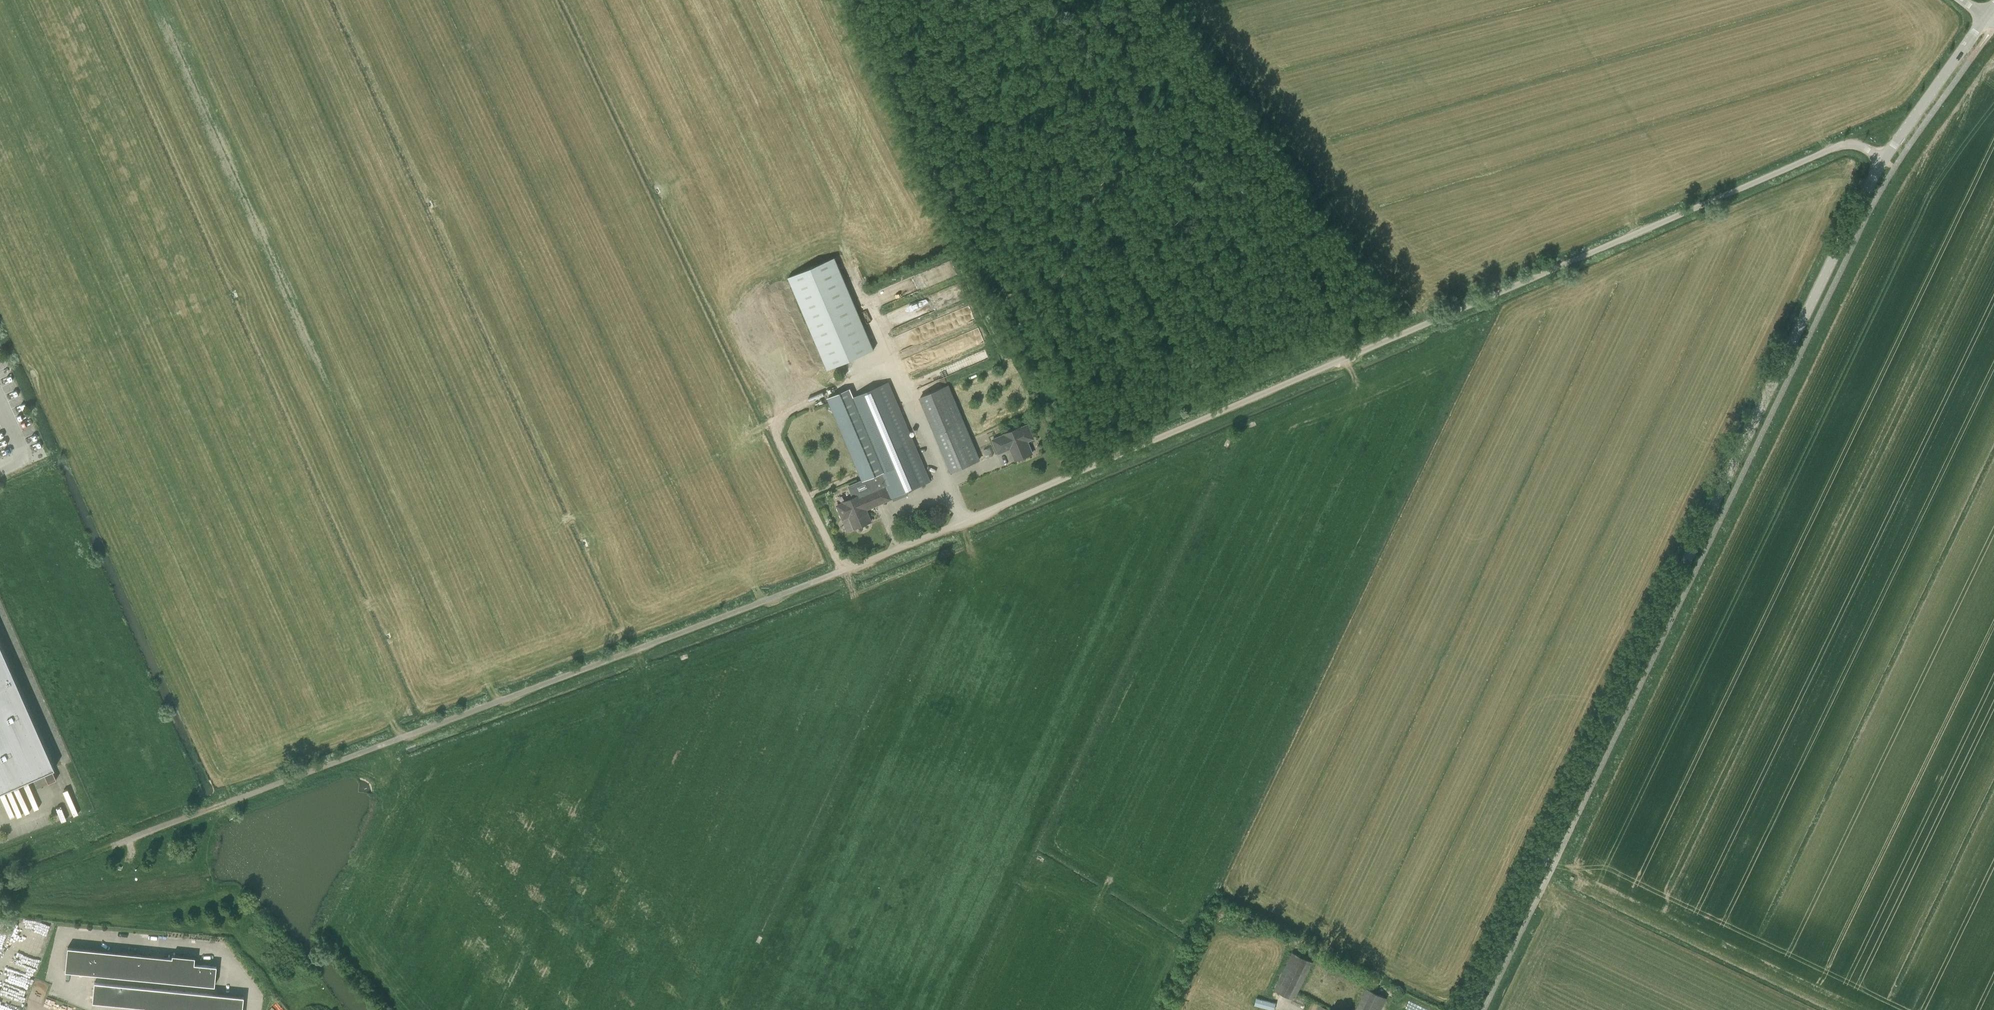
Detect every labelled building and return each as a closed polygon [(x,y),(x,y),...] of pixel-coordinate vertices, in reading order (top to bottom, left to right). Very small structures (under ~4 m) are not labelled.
[(788,278),(827,370),(874,350),(850,294),(835,258),(788,278)] [(916,448),(888,382),(849,399),(845,391),(829,398),(831,403),(860,470),(862,475),(864,480),(850,486),(855,497),(844,502),(844,503),(836,506),(841,520),(845,518),(846,517),(849,515),(855,528),(871,521),(870,517),(866,508),(870,507),(871,507),(892,498),(891,497),(930,481),(916,448)] [(999,423),(1015,416),(1011,408),(996,415),(999,423)] [(964,422),(936,434),(952,471),(980,460),(970,437),(964,422)] [(1032,439),(1034,438),(1029,425),(1022,427),(1022,426),(1005,434),(993,439),(999,453),(1006,450),(1007,448),(1010,447),(1016,460),(1033,453),(1027,440),(1031,438),(1032,439)] [(988,457),(993,455),(989,447),(985,449),(988,457)] [(44,773),(48,783),(56,779),(52,770),(55,768),(52,763),(0,645),(0,793),(44,773)] [(68,948),(65,972),(214,987),(216,967),(193,965),(194,958),(171,956),(171,959),(68,948)] [(1294,999),(1312,962),(1291,952),(1273,989),(1294,999)] [(92,1003),(144,1008),(144,1009),(241,1009),(243,998),(94,983),(92,1003)] [(1386,998),(1366,988),(1360,1001),(1356,1009),(1380,1009),(1386,998)]
